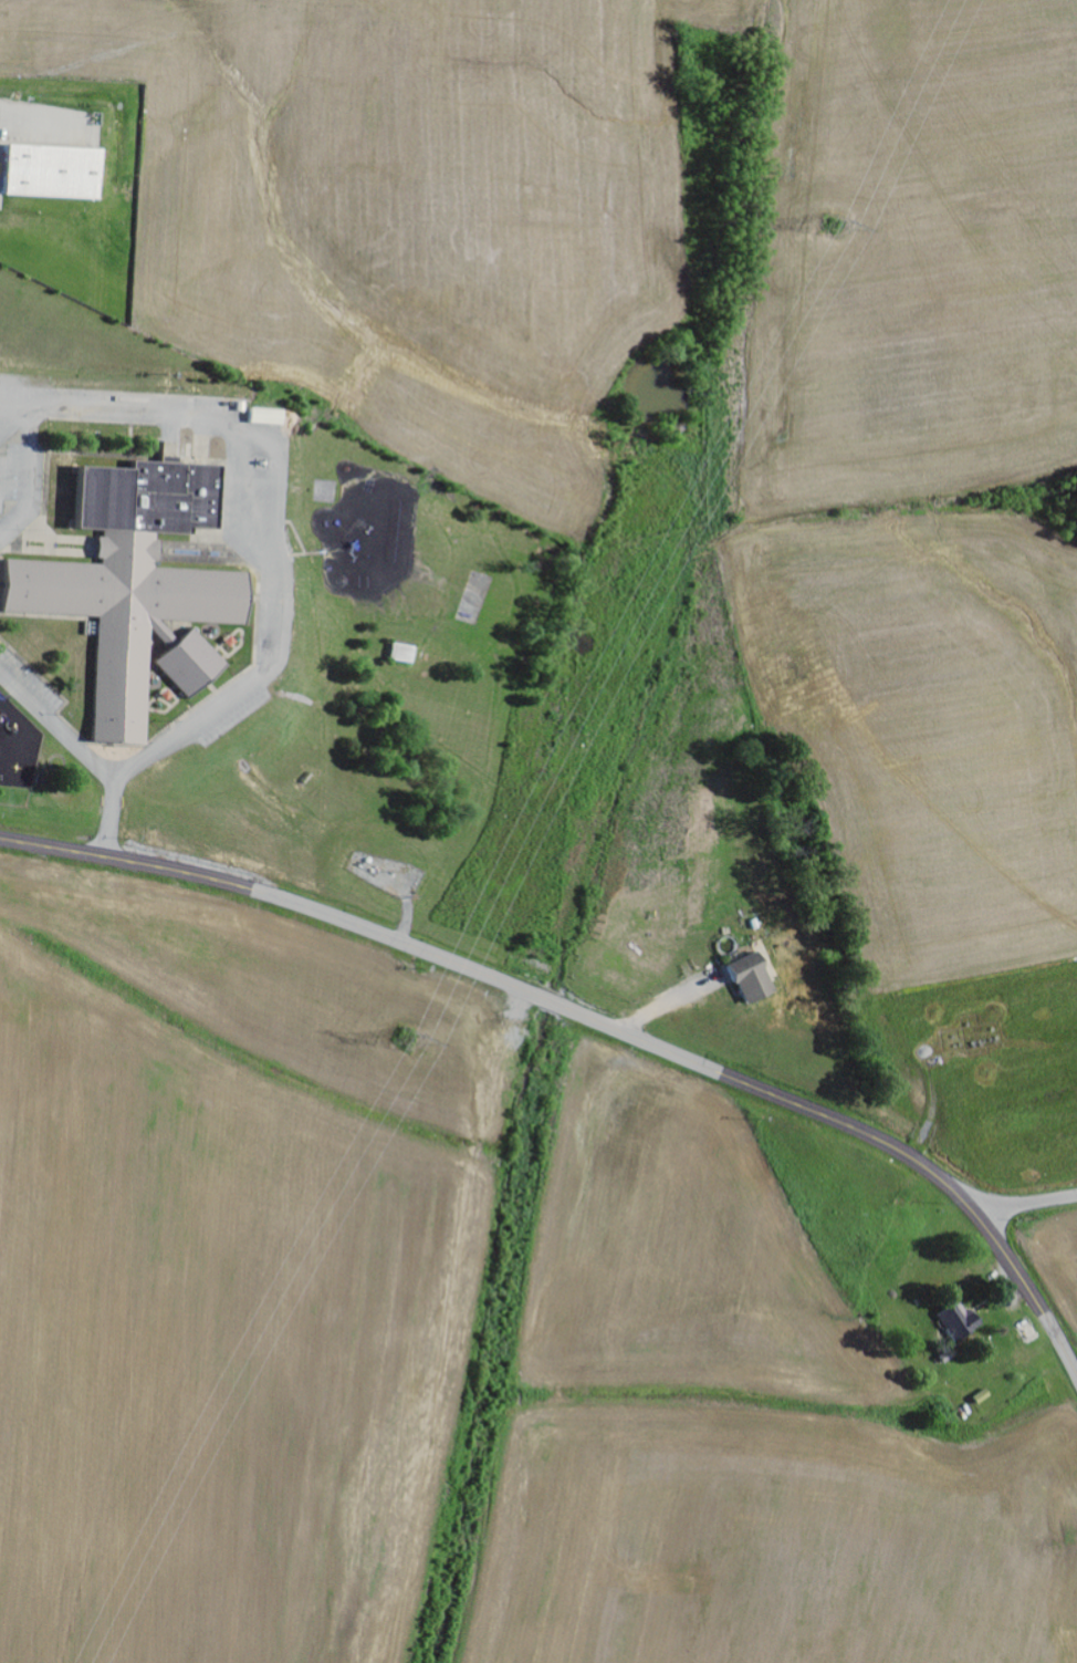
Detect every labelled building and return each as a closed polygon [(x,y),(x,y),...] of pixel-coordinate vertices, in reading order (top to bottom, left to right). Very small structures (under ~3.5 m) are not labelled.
[(9,196),(102,200),(104,148),(11,145),(9,196)] [(283,426),(283,410),(251,409),(251,425),(283,426)] [(99,617),(95,742),(148,743),(151,628),(163,628),(163,622),(247,625),(249,572),(156,569),(157,561),(161,561),(162,534),(194,535),(194,543),(222,544),(222,530),(197,529),(198,519),(220,520),(222,465),(137,462),(137,469),(85,467),(83,530),(103,531),(102,565),(10,562),(8,614),(99,617)] [(227,665),(195,630),(157,664),(190,700),(227,665)] [(417,647),(394,645),(392,662),(415,665),(417,647)] [(751,1007),(781,994),(763,952),(733,966),(751,1007)] [(966,1321),(960,1306),(942,1315),(957,1347),(977,1338),(973,1331),(984,1326),(978,1315),(966,1321)]
